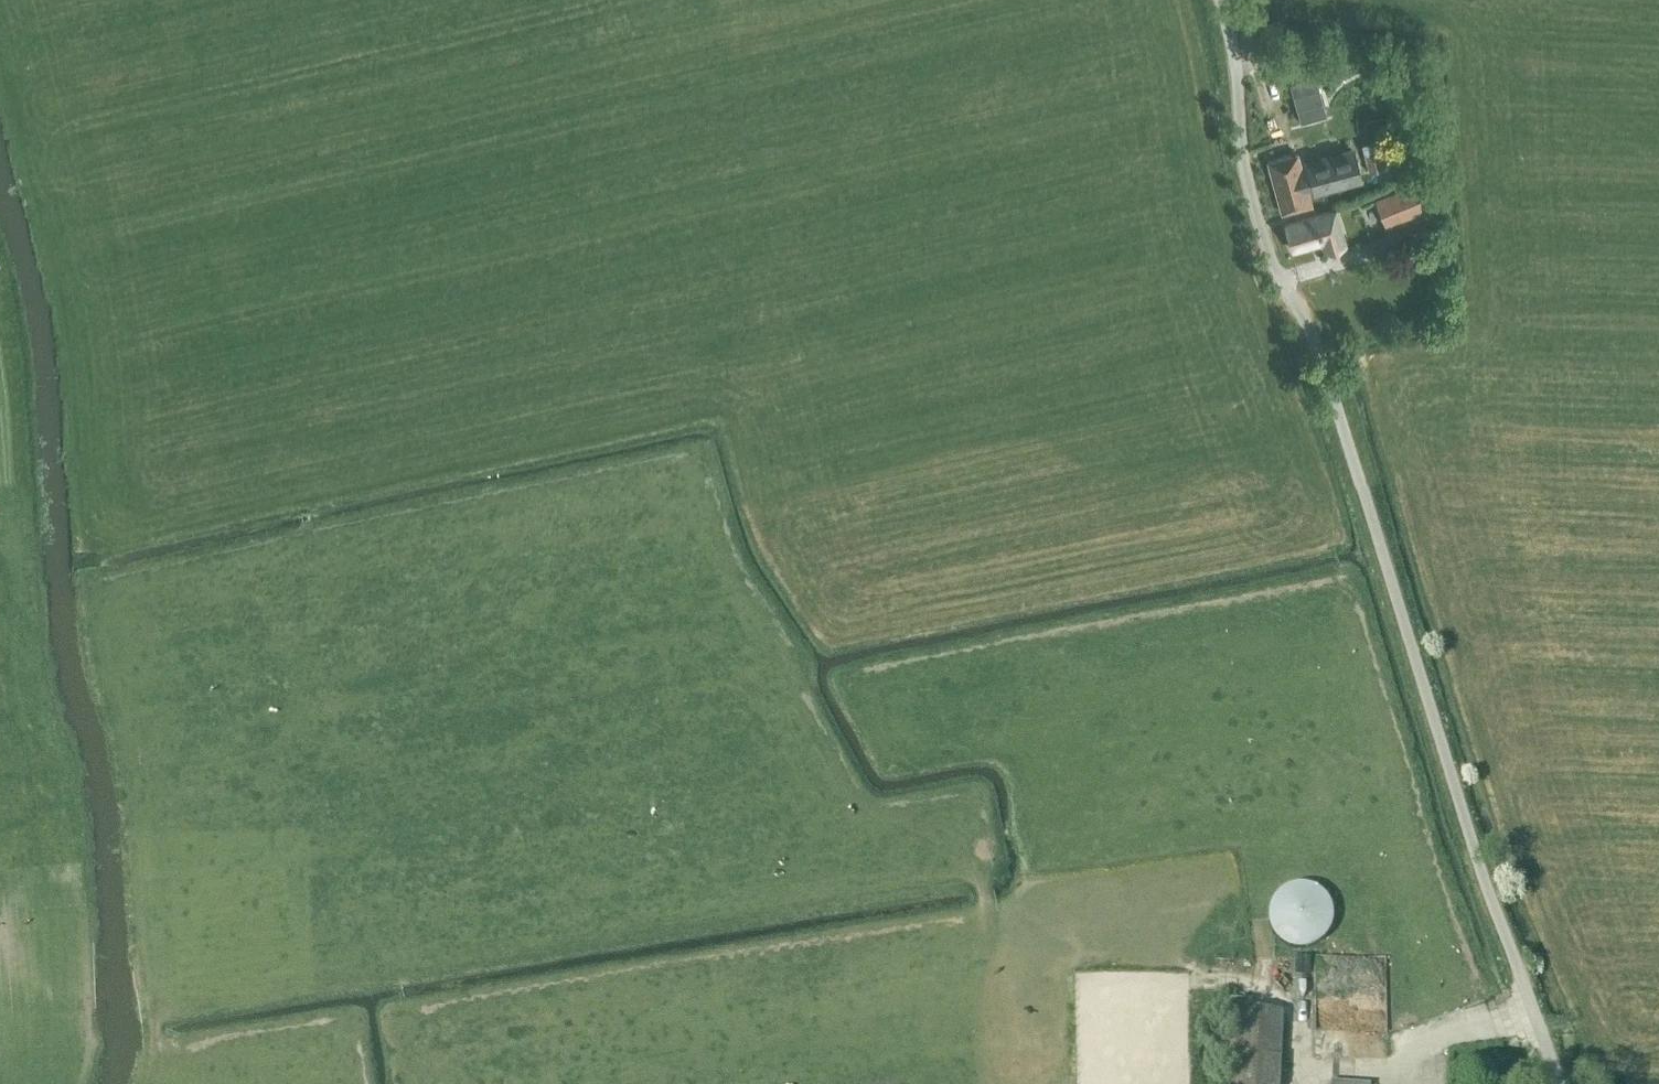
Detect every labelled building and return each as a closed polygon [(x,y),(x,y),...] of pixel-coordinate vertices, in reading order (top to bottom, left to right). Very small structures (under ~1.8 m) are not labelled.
[(1327,115),(1316,76),(1290,83),(1301,122),(1327,115)] [(1297,151),(1267,160),(1282,214),(1312,205),(1309,193),(1316,191),(1317,192),(1351,183),(1359,181),(1350,149),(1308,160),(1308,162),(1301,164),(1297,151)] [(1384,168),(1379,150),(1366,153),(1371,171),(1384,168)] [(1386,227),(1425,211),(1414,184),(1375,200),(1386,227)] [(1345,244),(1335,210),(1285,225),(1293,250),(1323,241),(1326,250),(1345,244)] [(1280,942),(1282,944),(1285,946),(1290,948),(1293,949),(1298,950),(1303,950),(1307,949),(1311,948),(1315,946),(1319,943),(1322,941),(1325,938),(1328,934),(1329,931),(1331,927),(1332,922),(1332,917),(1332,914),(1331,909),(1330,905),(1328,901),(1326,898),(1323,895),(1320,892),(1316,890),(1313,888),(1309,887),(1305,886),(1301,886),(1297,886),(1293,886),(1289,888),(1285,889),(1282,891),(1279,894),(1276,897),(1273,900),(1271,905),(1270,908),(1269,913),(1268,916),(1268,921),(1269,925),(1270,928),(1272,933),(1274,937),(1277,939),(1280,942)] [(1281,1012),(1232,1010),(1229,1083),(1278,1083),(1281,1012)]
